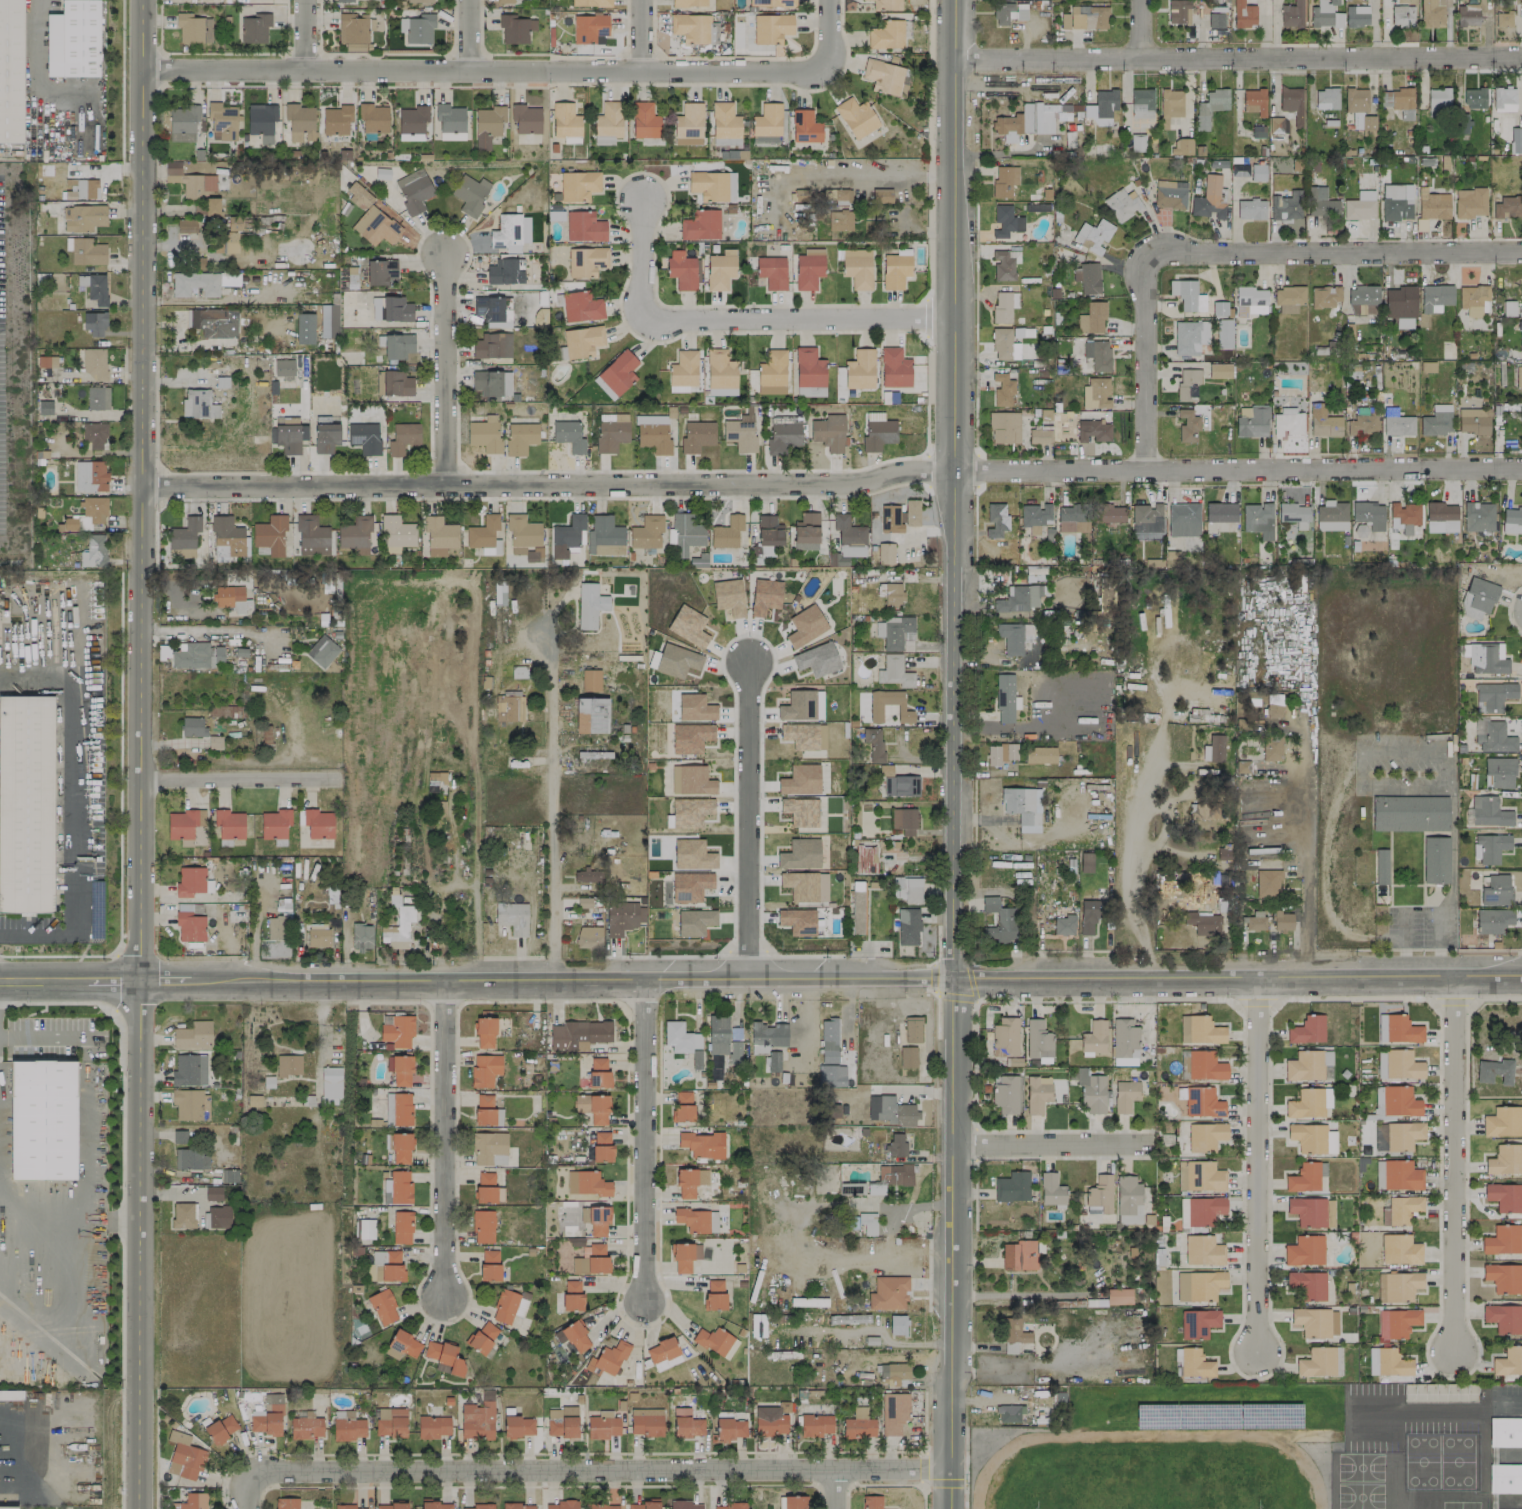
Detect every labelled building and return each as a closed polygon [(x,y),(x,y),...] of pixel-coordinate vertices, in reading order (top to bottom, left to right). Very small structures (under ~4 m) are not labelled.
[(20,143),(0,143),(0,0),(21,0),(20,143)] [(60,14),(60,0),(98,0),(98,76),(60,76),(44,76),(44,14),(60,14)] [(901,0),(872,0),(872,10),(901,10),(901,0)] [(1168,23),(1190,24),(1190,0),(1168,0),(1168,23)] [(1255,26),(1256,5),(1244,5),(1244,0),(1234,0),(1233,26),(1255,26)] [(1304,0),(1293,0),(1293,5),(1281,5),(1281,26),(1303,27),(1304,0)] [(1332,12),(1332,2),(1339,2),(1339,0),(1317,0),(1317,6),(1311,6),(1310,26),(1343,26),(1343,12),(1332,12)] [(1421,26),(1444,27),(1444,0),(1421,0),(1421,26)] [(1026,19),(1026,3),(994,3),(994,25),(1008,26),(1008,19),(1026,19)] [(1479,25),(1479,4),(1457,5),(1457,26),(1479,25)] [(1368,5),(1345,6),(1346,26),(1369,25),(1368,5)] [(1391,5),(1392,26),(1414,26),(1414,5),(1391,5)] [(1060,13),(1060,28),(1107,29),(1107,6),(1070,6),(1070,13),(1060,13)] [(211,42),(212,18),(192,17),(192,12),(176,12),(176,29),(180,29),(179,42),(211,42)] [(1209,28),(1224,28),(1224,13),(1209,12),(1209,28)] [(267,43),(267,27),(270,27),(270,13),(252,13),(252,17),(241,17),(241,42),(267,43)] [(339,43),(345,43),(345,50),(369,51),(370,31),(374,31),(374,16),(357,16),(357,13),(339,13),(339,43)] [(405,43),(431,43),(431,28),(435,28),(435,13),(418,13),(417,18),(399,18),(398,32),(406,32),(405,43)] [(1512,25),(1511,13),(1496,13),(1496,25),(1512,25)] [(502,43),(528,43),(528,30),(536,30),(536,19),(516,18),(516,14),(498,14),(498,27),(503,27),(502,43)] [(710,14),(671,14),(670,35),(682,35),(682,43),(717,44),(718,22),(710,22),(710,14)] [(754,14),(753,44),(781,44),(781,34),(793,35),(793,15),(754,14)] [(573,43),(596,43),(596,35),(608,35),(608,15),(573,15),(573,43)] [(904,66),(865,58),(861,78),(873,80),(871,90),(898,96),(904,66)] [(1279,110),(1294,110),(1293,128),(1302,128),(1302,88),(1279,87),(1279,110)] [(1493,111),(1516,111),(1517,88),(1493,87),(1493,111)] [(1152,88),(1131,89),(1132,117),(1153,116),(1152,88)] [(1315,108),(1338,109),(1338,88),(1315,88),(1315,108)] [(1376,114),(1368,114),(1369,88),(1345,88),(1345,112),(1352,112),(1352,129),(1376,130),(1376,114)] [(1427,88),(1428,113),(1450,112),(1450,88),(1427,88)] [(1464,88),(1465,108),(1487,108),(1487,88),(1464,88)] [(1084,105),(1084,124),(1111,124),(1111,109),(1117,109),(1117,89),(1095,90),(1095,104),(1084,105)] [(1182,116),(1183,89),(1161,89),(1160,129),(1167,129),(1167,116),(1182,116)] [(1228,110),(1228,89),(1206,90),(1206,102),(1195,102),(1195,131),(1209,130),(1209,110),(1228,110)] [(1265,89),(1243,89),(1243,111),(1257,111),(1257,117),(1265,117),(1265,89)] [(1413,108),(1413,89),(1380,89),(1380,108),(1413,108)] [(856,105),(852,96),(835,104),(851,140),(879,127),(866,100),(856,105)] [(621,137),(621,101),(601,101),(602,115),(594,115),(595,145),(614,144),(613,137),(621,137)] [(632,137),(660,137),(660,115),(652,115),(652,101),(632,101),(632,137)] [(732,102),(712,101),(712,144),(740,145),(740,115),(732,115),(732,102)] [(573,102),(552,102),(553,137),(563,137),(563,143),(581,143),(580,115),(573,115),(573,102)] [(702,102),(682,102),(681,115),(674,115),(674,144),(702,145),(702,102)] [(781,103),(761,102),(761,115),(752,115),(751,135),(781,135),(781,103)] [(439,140),(465,139),(464,107),(448,107),(448,103),(435,103),(435,120),(439,120),(439,140)] [(1053,133),(1053,119),(1070,119),(1070,103),(1022,103),(1022,115),(993,115),(993,134),(1003,134),(1003,142),(1016,142),(1016,133),(1053,133)] [(272,121),(277,121),(277,104),(247,104),(247,134),(260,134),(260,144),(272,144),(272,121)] [(314,105),(284,104),(284,120),(289,120),(289,142),(303,142),(303,141),(314,141),(314,105)] [(322,108),(322,134),(347,135),(348,121),(352,121),(352,105),(339,104),(339,109),(322,108)] [(387,133),(388,105),(358,104),(358,119),(363,119),(362,132),(387,133)] [(541,107),(526,107),(526,104),(511,104),(511,121),(516,121),(515,133),(540,133),(541,107)] [(398,140),(423,140),(424,122),(428,122),(428,105),(413,105),(413,109),(398,109),(398,140)] [(170,141),(195,141),(194,120),(199,120),(199,106),(169,106),(170,141)] [(505,107),(475,107),(476,150),(490,150),(490,135),(500,134),(500,122),(505,122),(505,107)] [(792,142),(822,141),(821,122),(813,122),(812,109),(792,109),(792,142)] [(1284,117),(1269,117),(1269,132),(1284,132),(1284,117)] [(1510,127),(1510,153),(1521,154),(1521,127),(1510,127)] [(1145,134),(1131,134),(1131,151),(1145,151),(1145,134)] [(1192,138),(1172,138),(1172,155),(1192,154),(1192,138)] [(216,174),(181,174),(181,161),(165,162),(165,182),(183,182),(183,199),(204,198),(204,215),(220,215),(220,197),(207,197),(207,191),(216,190),(216,174)] [(1265,181),(1265,164),(1251,164),(1250,181),(1265,181)] [(1018,185),(1018,166),(994,166),(994,197),(1011,198),(1011,185),(1018,185)] [(435,194),(421,167),(393,181),(410,216),(425,209),(421,201),(435,194)] [(600,172),(561,171),(561,201),(589,202),(589,191),(600,192),(600,172)] [(735,172),(688,172),(688,192),(700,192),(700,201),(735,201),(735,172)] [(450,194),(463,202),(459,210),(474,219),(483,204),(480,202),(492,184),(480,177),(477,182),(462,173),(450,194)] [(1190,215),(1212,216),(1212,218),(1224,219),(1225,202),(1219,202),(1220,174),(1205,173),(1203,197),(1191,196),(1190,215)] [(352,195),(348,199),(362,211),(374,198),(354,180),(346,189),(352,195)] [(1185,208),(1186,182),(1156,180),(1154,207),(1185,208)] [(1412,184),(1382,183),(1382,219),(1412,220),(1412,184)] [(1327,186),(1308,186),(1308,215),(1339,215),(1339,200),(1326,199),(1327,186)] [(1125,194),(1121,187),(1102,199),(1117,223),(1143,207),(1132,190),(1125,194)] [(892,189),(873,188),(872,203),(892,203),(892,189)] [(1455,217),(1487,216),(1486,188),(1455,188),(1455,217)] [(848,189),(827,189),(827,203),(848,203),(848,189)] [(1301,189),(1290,189),(1290,196),(1270,196),(1270,220),(1292,220),(1292,218),(1301,218),(1301,189)] [(1343,218),(1374,218),(1374,190),(1357,190),(1357,199),(1343,200),(1343,218)] [(1493,217),(1521,217),(1521,195),(1499,196),(1499,203),(1493,203),(1493,217)] [(406,223),(377,198),(371,205),(370,204),(351,227),(373,246),(381,237),(389,244),(406,223)] [(1265,200),(1237,199),(1237,218),(1265,219),(1265,200)] [(106,205),(63,206),(63,232),(92,231),(92,226),(106,226),(106,205)] [(1023,231),(1023,216),(1011,216),(1011,205),(995,205),(995,229),(992,229),(992,238),(1007,238),(1007,231),(1023,231)] [(680,238),(719,239),(719,210),(692,209),(692,219),(680,219),(680,238)] [(852,230),(852,210),(828,211),(829,230),(852,230)] [(566,211),(567,241),(606,240),(606,220),(594,220),(593,211),(566,211)] [(529,214),(498,215),(498,230),(489,230),(490,248),(506,248),(506,253),(520,252),(520,242),(530,242),(529,214)] [(238,253),(237,230),(242,230),(242,216),(219,216),(219,231),(214,231),(214,253),(238,253)] [(1082,221),(1072,240),(1099,255),(1103,248),(1101,247),(1113,225),(1099,217),(1094,228),(1082,221)] [(177,233),(196,232),(196,219),(176,219),(177,233)] [(106,264),(106,244),(92,244),(92,238),(71,238),(71,264),(106,264)] [(608,267),(608,247),(568,248),(569,277),(596,277),(596,267),(608,267)] [(796,290),(816,290),(816,276),(824,277),(824,248),(804,248),(804,255),(796,255),(796,290)] [(883,254),(883,289),(904,289),(904,276),(911,276),(911,248),(896,248),(896,254),(883,254)] [(676,290),(695,291),(695,257),(683,257),(683,250),(668,249),(667,276),(676,276),(676,290)] [(994,261),(993,280),(1014,280),(1014,263),(1019,263),(1019,251),(992,250),(992,261),(994,261)] [(735,277),(735,255),(707,255),(707,290),(727,291),(727,276),(735,277)] [(871,256),(841,257),(842,276),(851,276),(851,290),(872,289),(871,256)] [(785,290),(786,257),(756,257),(756,277),(766,277),(765,290),(785,290)] [(517,283),(517,258),(495,259),(495,265),(486,265),(487,284),(517,283)] [(396,260),(367,260),(367,285),(387,284),(387,278),(396,278),(396,260)] [(1072,281),(1080,280),(1081,294),(1099,293),(1099,264),(1072,265),(1072,281)] [(219,286),(240,286),(240,273),(172,273),(172,296),(190,296),(190,287),(201,287),(201,297),(219,297),(219,286)] [(77,285),(87,285),(87,274),(77,274),(77,285)] [(96,307),(107,306),(106,274),(87,274),(88,299),(96,299),(96,307)] [(1196,280),(1169,280),(1169,295),(1180,295),(1180,311),(1205,311),(1205,294),(1196,294),(1196,280)] [(1454,284),(1421,285),(1422,313),(1440,312),(1440,305),(1454,304),(1454,284)] [(1305,286),(1276,287),(1276,313),(1297,312),(1297,305),(1305,304),(1305,286)] [(1311,286),(1311,307),(1334,308),(1334,300),(1340,301),(1340,286),(1311,286)] [(1350,286),(1349,314),(1378,314),(1378,287),(1350,286)] [(1459,286),(1459,308),(1466,307),(1467,316),(1481,316),(1481,300),(1489,300),(1488,286),(1459,286)] [(1235,317),(1247,317),(1247,314),(1266,314),(1266,287),(1236,287),(1235,317)] [(1415,287),(1384,287),(1385,318),(1395,317),(1396,328),(1416,328),(1415,287)] [(602,298),(590,299),(589,290),(561,293),(565,322),(604,318),(602,298)] [(993,322),(1011,323),(1011,307),(1017,308),(1018,292),(994,292),(993,322)] [(413,302),(404,302),(404,297),(372,296),(371,320),(412,321),(413,302)] [(503,296),(473,296),(474,315),(483,315),(483,321),(511,321),(511,311),(503,311),(503,296)] [(1077,332),(1104,333),(1104,302),(1087,301),(1087,314),(1077,314),(1077,332)] [(1227,301),(1212,301),(1212,316),(1228,315),(1227,301)] [(320,305),(320,338),(338,337),(338,304),(320,305)] [(189,328),(201,328),(201,338),(227,338),(228,309),(190,309),(189,328)] [(83,312),(84,330),(89,330),(90,337),(105,336),(105,311),(83,312)] [(1232,348),(1232,319),(1217,319),(1217,348),(1232,348)] [(1199,344),(1208,343),(1207,321),(1174,322),(1175,355),(1199,355),(1199,344)] [(604,345),(602,325),(563,330),(566,358),(594,355),(592,346),(604,345)] [(993,327),(993,359),(1019,359),(1020,343),(1011,342),(1011,328),(993,327)] [(472,357),(510,358),(511,333),(481,332),(481,339),(473,339),(472,357)] [(384,359),(405,359),(405,352),(414,352),(414,334),(377,335),(377,346),(384,345),(384,359)] [(1109,340),(1083,341),(1084,357),(1091,357),(1092,372),(1110,371),(1109,340)] [(825,386),(825,359),(816,359),(815,346),(795,347),(796,386),(825,386)] [(911,386),(911,358),(901,358),(901,346),(881,346),(881,386),(911,386)] [(105,348),(83,349),(83,372),(91,372),(91,381),(106,380),(105,348)] [(638,362),(625,348),(597,375),(617,396),(636,378),(630,371),(638,362)] [(726,348),(707,348),(707,395),(736,395),(737,361),(726,360),(726,348)] [(844,388),(873,388),(874,348),(854,348),(854,361),(844,361),(844,388)] [(696,349),(676,350),(676,363),(668,363),(668,391),(688,391),(688,385),(697,385),(696,349)] [(785,394),(786,349),(766,349),(765,363),(758,363),(757,393),(785,394)] [(274,376),(294,376),(294,359),(274,359),(274,376)] [(1231,363),(1209,363),(1209,377),(1231,378),(1231,363)] [(1201,369),(1178,369),(1178,401),(1196,401),(1196,384),(1201,384),(1201,369)] [(413,395),(413,377),(404,377),(404,371),(377,370),(376,395),(413,395)] [(511,371),(472,370),(472,388),(481,389),(481,395),(510,396),(511,371)] [(1007,372),(992,372),(992,381),(995,381),(995,405),(1012,406),(1013,379),(1007,379),(1007,372)] [(592,379),(611,400),(616,396),(596,375),(592,379)] [(1109,378),(1088,377),(1088,385),(1082,385),(1082,407),(1110,407),(1110,397),(1109,397),(1109,378)] [(86,409),(109,410),(109,387),(87,387),(86,409)] [(825,396),(825,387),(796,387),(796,395),(825,396)] [(219,417),(219,404),(210,404),(210,389),(185,389),(185,398),(182,398),(182,418),(219,417)] [(52,401),(39,401),(38,414),(52,415),(52,401)] [(1324,416),(1324,403),(1310,402),(1310,435),(1341,436),(1341,416),(1324,416)] [(1235,417),(1236,437),(1268,436),(1267,404),(1250,404),(1250,417),(1235,417)] [(1420,416),(1421,434),(1452,434),(1451,404),(1432,404),(1432,416),(1420,416)] [(1458,409),(1458,434),(1490,433),(1490,408),(1458,409)] [(1199,416),(1192,416),(1192,409),(1177,409),(1177,418),(1180,418),(1180,442),(1196,442),(1196,431),(1199,431),(1199,416)] [(1273,414),(1273,436),(1284,436),(1284,435),(1303,436),(1304,409),(1280,409),(1280,414),(1273,414)] [(1020,443),(1019,411),(989,412),(990,443),(1020,443)] [(616,453),(616,442),(628,442),(628,413),(598,413),(597,453),(616,453)] [(723,441),(735,441),(736,453),(754,452),(753,413),(739,413),(739,420),(723,420),(723,441)] [(467,422),(467,445),(483,445),(483,453),(499,453),(499,414),(485,414),(485,421),(467,422)] [(844,414),(825,414),(825,420),(811,420),(810,443),(827,443),(827,453),(844,453),(844,414)] [(669,454),(668,415),(636,415),(636,447),(652,446),(652,455),(669,454)] [(1357,433),(1376,433),(1377,415),(1347,415),(1347,435),(1357,435),(1357,433)] [(1414,416),(1383,416),(1383,435),(1414,435),(1414,416)] [(896,420),(866,420),(866,435),(863,435),(863,452),(880,451),(880,442),(896,442),(896,420)] [(1110,440),(1110,420),(1077,420),(1077,442),(1089,442),(1089,440),(1110,440)] [(579,421),(553,421),(553,442),(569,442),(569,454),(585,454),(585,438),(579,438),(579,421)] [(715,422),(683,421),(683,454),(698,454),(699,444),(715,445),(715,422)] [(105,422),(83,422),(83,449),(105,448),(105,422)] [(801,445),(800,422),(768,423),(769,455),(785,454),(785,445),(801,445)] [(339,423),(314,423),(314,454),(333,453),(333,444),(339,444),(339,423)] [(379,455),(379,423),(348,423),(348,444),(360,444),(360,455),(379,455)] [(419,423),(393,424),(393,440),(387,441),(388,457),(403,456),(403,445),(420,444),(419,423)] [(538,423),(506,423),(507,456),(526,456),(526,444),(538,444),(538,423)] [(282,445),(282,455),(300,454),(299,424),(275,425),(275,445),(282,445)] [(1029,443),(1052,442),(1052,429),(1028,429),(1029,443)] [(73,492),(108,491),(108,472),(104,472),(104,460),(72,461),(73,492)] [(106,496),(82,497),(83,516),(89,516),(89,524),(106,523),(106,496)] [(919,524),(919,499),(903,500),(903,504),(880,504),(880,532),(902,532),(902,525),(919,524)] [(1347,501),(1318,501),(1318,530),(1348,530),(1347,501)] [(1169,536),(1199,535),(1198,502),(1168,503),(1169,536)] [(1236,503),(1206,502),(1205,521),(1236,522),(1236,503)] [(1352,522),(1369,522),(1369,530),(1384,531),(1384,503),(1352,502),(1352,522)] [(1391,517),(1399,517),(1400,535),(1412,535),(1412,525),(1421,524),(1420,502),(1400,503),(1400,502),(1390,502),(1391,517)] [(1458,531),(1457,502),(1426,503),(1427,532),(1458,531)] [(1494,531),(1494,503),(1464,502),(1464,530),(1494,531)] [(1007,530),(1006,503),(988,503),(989,528),(985,528),(985,537),(1001,537),(1001,530),(1007,530)] [(1051,525),(1051,503),(1041,503),(1040,505),(1022,505),(1021,526),(1030,526),(1030,534),(1039,535),(1040,524),(1051,525)] [(1124,506),(1111,507),(1111,503),(1093,503),(1094,522),(1125,522),(1124,506)] [(1132,505),(1132,539),(1162,539),(1161,503),(1151,503),(1151,504),(1132,505)] [(1243,504),(1243,531),(1260,531),(1260,540),(1273,540),(1272,503),(1243,504)] [(1057,505),(1058,532),(1089,531),(1088,504),(1057,505)] [(1278,504),(1278,521),(1297,521),(1296,529),(1305,529),(1305,522),(1309,522),(1309,504),(1278,504)] [(1503,507),(1502,532),(1521,533),(1521,507),(1503,507)] [(692,524),(692,512),(673,513),(674,558),(687,558),(687,545),(705,545),(704,524),(692,524)] [(818,549),(819,512),(800,512),(800,521),(793,521),(793,549),(818,549)] [(866,526),(848,526),(848,513),(834,512),(833,530),(838,530),(838,544),(865,544),(866,526)] [(498,530),(499,513),(483,513),(483,526),(466,526),(466,547),(482,547),(482,555),(493,555),(494,530),(498,530)] [(540,522),(525,522),(525,514),(506,513),(506,530),(510,530),(510,554),(525,554),(525,546),(540,546),(540,522)] [(737,547),(737,530),(742,530),(743,514),(728,513),(727,526),(711,526),(711,546),(737,547)] [(329,526),(317,526),(316,514),(297,514),(298,555),(329,554),(329,526)] [(415,523),(399,523),(399,514),(382,514),(383,553),(399,553),(399,546),(415,546),(415,523)] [(592,514),(591,530),(587,530),(586,554),(623,554),(624,526),(611,526),(612,515),(592,514)] [(630,547),(662,547),(661,514),(642,515),(642,526),(629,526),(630,547)] [(200,516),(185,515),(185,528),(170,528),(169,552),(179,552),(179,557),(195,557),(195,532),(200,532),(200,516)] [(243,526),(232,527),(232,515),(212,516),(212,545),(228,544),(228,556),(244,556),(243,526)] [(252,523),(253,546),(268,545),(268,556),(283,556),(283,530),(286,530),(286,515),(268,515),(268,523),(252,523)] [(338,548),(369,548),(370,515),(353,515),(353,524),(338,524),(338,548)] [(457,524),(442,524),(442,515),(425,515),(426,556),(445,556),(445,547),(458,547),(457,524)] [(782,524),(775,524),(775,515),(757,515),(758,546),(783,545),(782,524)] [(105,534),(86,534),(87,551),(79,551),(79,566),(105,566),(105,534)] [(878,564),(893,564),(894,543),(878,543),(878,564)] [(214,556),(227,555),(226,545),(214,546),(214,556)] [(542,561),(542,546),(527,547),(528,562),(542,561)] [(1499,585),(1471,576),(1460,610),(1479,617),(1481,612),(1489,614),(1499,585)] [(730,618),(745,616),(740,578),(711,582),(715,610),(729,608),(730,618)] [(780,608),(782,580),(753,579),(751,616),(764,617),(765,607),(780,608)] [(505,605),(505,581),(494,581),(494,604),(505,605)] [(597,583),(578,582),(578,629),(596,630),(596,609),(609,609),(609,595),(597,595),(597,583)] [(885,607),(902,607),(901,583),(884,583),(885,607)] [(993,610),(1038,609),(1038,595),(1046,595),(1046,585),(1012,586),(1012,597),(993,598),(993,610)] [(234,607),(234,613),(243,613),(244,587),(213,586),(213,606),(234,607)] [(706,618),(680,603),(666,628),(703,649),(710,636),(699,630),(706,618)] [(785,636),(793,649),(828,628),(813,603),(788,618),(795,630),(785,636)] [(884,651),(903,650),(902,631),(914,631),(914,616),(883,617),(883,622),(875,622),(875,637),(884,637),(884,651)] [(340,650),(323,633),(304,653),(322,669),(340,650)] [(813,678),(841,667),(830,640),(791,656),(796,670),(808,666),(813,678)] [(209,642),(179,642),(179,649),(171,649),(171,667),(223,668),(224,646),(209,646),(209,642)] [(686,667),(699,671),(704,655),(663,642),(654,670),(683,679),(686,667)] [(1503,643),(1469,643),(1469,673),(1509,673),(1509,659),(1503,658),(1503,643)] [(914,672),(902,672),(902,653),(884,654),(884,670),(876,670),(876,683),(898,682),(898,687),(914,687),(914,672)] [(527,666),(512,666),(512,677),(526,677),(527,666)] [(600,670),(582,669),(582,690),(600,691),(600,670)] [(1014,673),(997,673),(996,722),(1013,723),(1014,673)] [(1502,709),(1502,698),(1517,698),(1517,682),(1476,683),(1476,709),(1502,709)] [(778,719),(823,719),(823,689),(788,690),(788,705),(777,705),(778,719)] [(904,690),(870,691),(870,723),(882,723),(882,704),(897,704),(897,723),(914,722),(913,710),(904,710),(904,690)] [(704,693),(678,694),(679,720),(717,719),(716,704),(705,704),(704,693)] [(1282,694),(1265,694),(1265,717),(1282,717),(1282,694)] [(523,721),(524,696),(496,695),(495,720),(523,721)] [(52,912),(0,912),(0,696),(53,697),(52,912)] [(576,732),(608,733),(608,698),(576,697),(576,732)] [(204,735),(204,717),(182,717),(182,736),(204,735)] [(496,744),(515,744),(516,722),(497,721),(496,744)] [(1517,751),(1517,736),(1505,736),(1505,721),(1483,721),(1484,733),(1475,733),(1475,744),(1479,744),(1479,752),(1517,751)] [(780,723),(780,739),(793,740),(793,749),(824,750),(825,724),(780,723)] [(673,754),(702,753),(702,740),(714,740),(714,724),(672,724),(673,754)] [(271,743),(270,725),(255,726),(256,744),(271,743)] [(882,763),(883,728),(863,728),(863,743),(870,743),(870,762),(882,763)] [(1203,745),(1202,761),(1223,761),(1223,734),(1209,734),(1209,745),(1203,745)] [(1263,761),(1282,761),(1281,735),(1262,735),(1263,761)] [(987,765),(1002,765),(1002,759),(1017,759),(1017,744),(987,744),(987,765)] [(1055,747),(1025,746),(1025,762),(1055,763),(1055,747)] [(1515,788),(1515,758),(1484,757),(1484,787),(1515,788)] [(819,764),(790,764),(790,778),(778,777),(778,793),(819,793),(819,764)] [(919,775),(893,775),(893,765),(879,764),(879,776),(884,776),(884,795),(918,795),(919,775)] [(716,793),(716,780),(706,780),(706,765),(672,765),(672,794),(716,793)] [(446,772),(427,772),(427,790),(437,790),(437,783),(446,782),(446,772)] [(1040,832),(1040,788),(1002,788),(1001,812),(1018,813),(1018,832),(1040,832)] [(1498,796),(1472,795),(1471,824),(1513,825),(1514,810),(1497,810),(1498,796)] [(1450,796),(1372,796),(1372,830),(1450,831),(1450,796)] [(714,798),(672,799),(672,828),(702,828),(702,814),(714,814),(714,798)] [(818,799),(780,798),(780,811),(791,812),(790,826),(817,827),(818,799)] [(1218,818),(1218,802),(1189,803),(1189,819),(1218,818)] [(261,812),(261,838),(274,838),(274,845),(286,846),(286,825),(291,825),(291,809),(276,808),(275,813),(261,812)] [(891,828),(901,828),(901,836),(917,835),(916,808),(891,808),(891,828)] [(205,809),(182,809),(182,813),(168,813),(167,839),(180,839),(180,846),(193,846),(193,826),(205,826),(205,809)] [(244,813),(229,813),(229,809),(215,809),(215,825),(219,825),(219,846),(231,846),(231,839),(244,839),(244,813)] [(333,810),(301,810),(301,823),(308,823),(308,838),(333,839),(333,810)] [(1511,835),(1473,834),(1473,863),(1500,863),(1500,849),(1511,849),(1511,835)] [(1423,883),(1446,883),(1447,837),(1424,837),(1423,883)] [(674,868),(717,867),(716,852),(704,852),(704,838),(674,839),(674,868)] [(777,852),(777,868),(820,867),(819,838),(789,838),(790,852),(777,852)] [(1389,849),(1376,849),(1375,884),(1388,884),(1389,849)] [(1092,872),(1092,852),(1080,852),(1080,872),(1092,872)] [(205,867),(179,867),(179,883),(176,883),(176,897),(192,897),(192,892),(213,892),(212,880),(205,880),(205,867)] [(602,869),(583,869),(583,871),(574,871),(573,881),(601,882),(602,869)] [(1280,870),(1256,869),(1256,896),(1279,896),(1280,870)] [(713,872),(672,873),(672,903),(702,902),(701,889),(714,888),(713,872)] [(790,901),(828,901),(827,872),(780,872),(780,886),(790,886),(790,901)] [(921,904),(921,877),(892,877),(892,897),(905,897),(905,904),(921,904)] [(864,934),(865,881),(852,881),(851,934),(864,934)] [(414,905),(400,905),(400,894),(389,894),(389,907),(396,907),(396,932),(380,931),(380,942),(387,942),(387,948),(408,948),(408,921),(414,922),(414,905)] [(1016,907),(998,907),(998,896),(982,896),(982,912),(996,911),(997,926),(982,927),(983,943),(1017,942),(1016,907)] [(1080,935),(1092,935),(1092,920),(1103,921),(1103,900),(1080,900),(1080,935)] [(607,937),(622,937),(622,928),(638,928),(638,902),(606,902),(607,937)] [(527,903),(495,903),(495,924),(511,925),(511,936),(527,937),(527,903)] [(897,944),(918,945),(919,908),(898,908),(897,944)] [(1514,909),(1477,908),(1476,933),(1503,933),(1503,924),(1514,924),(1514,909)] [(777,910),(777,925),(789,925),(789,936),(815,935),(815,909),(777,910)] [(177,941),(205,941),(205,915),(192,915),(192,910),(177,911),(177,941)] [(678,910),(678,937),(704,936),(704,926),(717,925),(716,910),(678,910)] [(1264,910),(1252,911),(1252,916),(1244,917),(1245,930),(1265,929),(1264,910)] [(1273,930),(1292,930),(1293,912),(1273,911),(1273,930)] [(1183,924),(1195,924),(1195,935),(1219,935),(1220,914),(1184,913),(1183,924)] [(1075,914),(1064,914),(1064,917),(1054,917),(1054,934),(1074,935),(1075,914)] [(290,958),(290,939),(284,939),(284,916),(267,916),(267,940),(260,940),(261,958),(290,958)] [(329,947),(329,924),(308,923),(308,946),(329,947)] [(373,924),(352,923),(352,949),(372,950),(373,924)] [(602,927),(577,926),(577,947),(601,948),(602,927)] [(1424,1025),(1408,1026),(1407,1013),(1377,1014),(1378,1042),(1424,1041),(1424,1025)] [(728,1014),(709,1014),(708,1054),(727,1054),(728,1014)] [(1180,1015),(1180,1042),(1225,1042),(1225,1026),(1210,1026),(1210,1014),(1180,1015)] [(1302,1026),(1286,1027),(1287,1043),(1324,1041),(1324,1014),(1302,1015),(1302,1026)] [(410,1048),(410,1036),(413,1036),(414,1016),(390,1015),(390,1024),(380,1024),(380,1041),(392,1041),(391,1047),(410,1048)] [(921,1043),(921,1016),(905,1016),(904,1042),(921,1043)] [(475,1048),(494,1048),(495,1017),(476,1017),(475,1048)] [(1018,1017),(999,1017),(998,1025),(992,1024),(991,1056),(1017,1056),(1018,1017)] [(822,1063),(837,1063),(837,1018),(821,1018),(822,1063)] [(1043,1018),(1026,1019),(1027,1057),(1053,1057),(1052,1032),(1043,1032),(1043,1018)] [(1138,1026),(1132,1026),(1132,1018),(1113,1018),(1113,1065),(1137,1065),(1138,1026)] [(1080,1051),(1105,1051),(1106,1019),(1090,1019),(1089,1033),(1081,1032),(1080,1051)] [(173,1048),(211,1047),(211,1020),(191,1021),(191,1028),(173,1028),(173,1048)] [(588,1051),(588,1041),(611,1042),(612,1021),(561,1021),(561,1025),(550,1025),(550,1051),(588,1051)] [(664,1044),(672,1045),(672,1051),(701,1051),(701,1033),(683,1033),(683,1021),(664,1021),(664,1044)] [(751,1054),(768,1054),(768,1071),(780,1071),(780,1051),(770,1051),(770,1046),(787,1045),(787,1025),(762,1025),(762,1021),(750,1021),(751,1054)] [(741,1041),(730,1041),(729,1061),(740,1061),(741,1041)] [(916,1046),(899,1046),(899,1070),(916,1070),(916,1046)] [(1385,1077),(1425,1078),(1425,1061),(1412,1061),(1412,1049),(1386,1048),(1385,1077)] [(1188,1078),(1227,1079),(1227,1062),(1214,1062),(1214,1050),(1189,1050),(1188,1078)] [(1285,1080),(1324,1079),(1323,1069),(1331,1068),(1331,1050),(1295,1051),(1296,1059),(1284,1059),(1285,1080)] [(202,1084),(201,1054),(175,1055),(176,1070),(171,1070),(172,1085),(202,1084)] [(276,1075),(301,1075),(301,1055),(277,1055),(276,1075)] [(410,1086),(411,1056),(386,1055),(386,1071),(394,1071),(393,1086),(410,1086)] [(501,1055),(472,1055),(472,1087),(492,1087),(493,1075),(501,1075),(501,1055)] [(608,1057),(589,1058),(590,1078),(578,1078),(578,1087),(609,1086),(608,1057)] [(1513,1059),(1500,1059),(1500,1061),(1477,1061),(1476,1082),(1491,1083),(1492,1074),(1500,1074),(1500,1084),(1512,1085),(1513,1059)] [(10,1061),(75,1061),(75,1179),(9,1179),(10,1061)] [(845,1086),(845,1065),(817,1065),(818,1086),(845,1086)] [(340,1067),(321,1067),(321,1104),(340,1104),(340,1067)] [(1104,1113),(1105,1075),(1088,1075),(1088,1068),(1077,1067),(1077,1085),(1081,1085),(1080,1104),(1087,1104),(1087,1113),(1104,1113)] [(1043,1101),(1051,1101),(1052,1076),(1027,1076),(1026,1114),(1042,1115),(1043,1101)] [(1140,1081),(1115,1081),(1114,1113),(1130,1113),(1131,1100),(1139,1100),(1140,1081)] [(1383,1115),(1422,1115),(1422,1099),(1411,1099),(1411,1086),(1383,1085),(1383,1115)] [(1178,1115),(1225,1116),(1225,1100),(1214,1100),(1214,1087),(1184,1086),(1184,1098),(1178,1098),(1178,1115)] [(1298,1088),(1298,1100),(1285,1101),(1285,1117),(1324,1116),(1324,1107),(1331,1107),(1330,1087),(1298,1088)] [(208,1090),(171,1091),(171,1104),(176,1104),(176,1120),(209,1120),(208,1090)] [(692,1091),(673,1091),(673,1121),(693,1120),(692,1091)] [(412,1124),(411,1093),(385,1093),(385,1125),(412,1124)] [(502,1126),(502,1108),(493,1108),(493,1095),(476,1094),(475,1125),(502,1126)] [(591,1125),(608,1125),(607,1094),(573,1095),(574,1113),(590,1112),(591,1125)] [(248,1106),(260,1105),(259,1095),(247,1095),(248,1106)] [(894,1095),(868,1095),(868,1122),(915,1123),(915,1104),(894,1104),(894,1095)] [(1493,1106),(1494,1115),(1482,1115),(1483,1136),(1521,1135),(1521,1106),(1493,1106)] [(1387,1123),(1387,1151),(1412,1150),(1412,1139),(1425,1138),(1424,1122),(1387,1123)] [(1188,1124),(1189,1152),(1215,1151),(1215,1140),(1227,1139),(1227,1123),(1188,1124)] [(1336,1152),(1335,1131),(1327,1131),(1327,1124),(1287,1124),(1287,1140),(1298,1139),(1298,1153),(1336,1152)] [(1385,1150),(1385,1124),(1375,1124),(1374,1150),(1385,1150)] [(186,1143),(186,1130),(173,1130),(173,1143),(186,1143)] [(611,1132),(593,1131),(592,1161),(611,1161),(611,1132)] [(506,1132),(473,1133),(474,1165),(506,1165),(506,1132)] [(411,1133),(391,1133),(390,1163),(410,1164),(411,1133)] [(723,1133),(678,1133),(678,1147),(690,1147),(691,1158),(723,1158),(723,1133)] [(903,1133),(891,1133),(890,1144),(885,1144),(885,1155),(906,1156),(907,1141),(902,1141),(903,1133)] [(1495,1144),(1495,1158),(1485,1158),(1485,1173),(1521,1173),(1521,1143),(1495,1144)] [(208,1169),(209,1150),(175,1149),(174,1168),(208,1169)] [(1383,1190),(1423,1189),(1423,1168),(1412,1168),(1411,1159),(1383,1160),(1383,1190)] [(1225,1170),(1214,1170),(1214,1161),(1178,1160),(1178,1190),(1225,1190),(1225,1170)] [(1285,1190),(1319,1190),(1319,1176),(1326,1176),(1326,1161),(1298,1162),(1298,1175),(1285,1175),(1285,1190)] [(878,1185),(868,1184),(868,1194),(884,1194),(884,1184),(912,1184),(912,1165),(879,1164),(878,1185)] [(677,1198),(694,1199),(695,1184),(708,1185),(708,1169),(678,1168),(677,1198)] [(410,1203),(411,1171),(390,1170),(390,1179),(383,1179),(383,1203),(410,1203)] [(598,1171),(567,1170),(567,1193),(612,1194),(612,1180),(598,1180),(598,1171)] [(1029,1200),(1028,1171),(1008,1171),(1008,1178),(994,1178),(995,1201),(1029,1200)] [(503,1187),(494,1186),(494,1172),(476,1172),(476,1202),(503,1203),(503,1187)] [(1056,1172),(1040,1172),(1041,1204),(1066,1204),(1066,1185),(1056,1185),(1056,1172)] [(1111,1213),(1112,1174),(1095,1173),(1095,1187),(1086,1187),(1085,1205),(1100,1205),(1100,1213),(1111,1213)] [(1116,1223),(1141,1224),(1142,1183),(1134,1183),(1135,1176),(1117,1175),(1116,1223)] [(864,1183),(839,1183),(839,1194),(864,1194),(864,1183)] [(1484,1183),(1484,1200),(1497,1200),(1496,1212),(1521,1212),(1521,1184),(1484,1183)] [(205,1200),(221,1201),(222,1186),(206,1186),(205,1200)] [(1382,1225),(1408,1224),(1408,1211),(1423,1211),(1423,1196),(1388,1197),(1388,1208),(1381,1208),(1382,1225)] [(1187,1198),(1188,1226),(1213,1226),(1213,1214),(1226,1214),(1226,1197),(1187,1198)] [(1325,1227),(1325,1198),(1287,1197),(1287,1213),(1296,1213),(1296,1227),(1325,1227)] [(196,1228),(196,1203),(173,1202),(172,1228),(196,1228)] [(230,1227),(230,1206),(208,1206),(209,1228),(230,1227)] [(580,1207),(581,1223),(590,1222),(590,1236),(608,1236),(608,1206),(580,1207)] [(717,1209),(674,1209),(673,1223),(686,1223),(686,1232),(717,1233),(717,1209)] [(494,1243),(493,1210),(473,1211),(473,1243),(494,1243)] [(393,1243),(411,1244),(412,1211),(393,1211),(393,1243)] [(876,1235),(876,1213),(858,1212),(858,1224),(864,1224),(863,1235),(876,1235)] [(375,1219),(359,1219),(358,1238),(374,1239),(375,1219)] [(1481,1237),(1482,1253),(1521,1252),(1520,1224),(1493,1225),(1494,1236),(1481,1237)] [(1422,1243),(1411,1242),(1411,1234),(1382,1234),(1382,1263),(1422,1263),(1422,1243)] [(1185,1264),(1224,1264),(1225,1244),(1213,1244),(1213,1235),(1185,1235),(1185,1264)] [(1324,1264),(1323,1235),(1294,1235),(1294,1244),(1284,1244),(1284,1264),(1324,1264)] [(1002,1243),(1002,1269),(1036,1269),(1036,1240),(1015,1239),(1015,1243),(1002,1243)] [(572,1274),(608,1272),(606,1243),(581,1244),(582,1257),(572,1257),(572,1274)] [(701,1259),(701,1244),(670,1243),(670,1261),(675,1261),(674,1273),(690,1273),(690,1259),(701,1259)] [(402,1280),(402,1250),(371,1251),(371,1263),(366,1263),(367,1281),(402,1280)] [(499,1250),(481,1250),(480,1280),(499,1280),(499,1250)] [(1483,1264),(1483,1280),(1493,1280),(1493,1293),(1521,1293),(1521,1264),(1483,1264)] [(1177,1272),(1177,1301),(1216,1300),(1216,1287),(1227,1287),(1226,1271),(1177,1272)] [(1325,1300),(1326,1272),(1287,1272),(1287,1286),(1300,1286),(1300,1300),(1325,1300)] [(1378,1302),(1413,1301),(1413,1288),(1424,1287),(1423,1272),(1377,1273),(1378,1302)] [(868,1310),(905,1309),(905,1291),(909,1291),(908,1276),(874,1276),(874,1292),(868,1292),(868,1310)] [(724,1279),(705,1280),(706,1310),(725,1309),(724,1279)] [(582,1280),(564,1280),(563,1310),(581,1310),(582,1280)] [(392,1307),(395,1305),(387,1287),(367,1297),(381,1326),(397,1318),(392,1307)] [(510,1325),(513,1314),(523,1317),(530,1293),(522,1291),(521,1294),(500,1288),(491,1319),(510,1325)] [(1132,1304),(1131,1288),(1106,1289),(1107,1305),(1132,1304)] [(1483,1321),(1495,1321),(1496,1334),(1521,1333),(1521,1304),(1482,1305),(1483,1321)] [(1301,1337),(1338,1337),(1338,1309),(1291,1308),(1291,1324),(1301,1324),(1301,1337)] [(1379,1339),(1408,1338),(1408,1325),(1422,1325),(1422,1309),(1379,1310),(1379,1339)] [(1181,1310),(1181,1339),(1207,1339),(1207,1326),(1220,1326),(1220,1310),(1181,1310)] [(765,1337),(765,1314),(751,1313),(750,1336),(765,1337)] [(889,1334),(906,1335),(907,1315),(890,1315),(889,1334)] [(1020,1318),(1004,1317),(1003,1353),(1016,1353),(1017,1342),(1031,1342),(1031,1332),(1020,1332),(1020,1318)] [(466,1343),(481,1355),(500,1331),(484,1319),(466,1343)] [(559,1344),(570,1338),(577,1352),(591,1346),(579,1319),(553,1332),(559,1344)] [(698,1327),(692,1340),(723,1357),(734,1336),(714,1326),(710,1334),(698,1327)] [(397,1359),(400,1351),(415,1358),(422,1341),(394,1329),(383,1353),(397,1359)] [(646,1347),(655,1371),(682,1361),(673,1337),(646,1347)] [(613,1377),(630,1344),(618,1338),(612,1350),(603,1345),(596,1359),(590,1356),(584,1367),(591,1371),(594,1367),(613,1377)] [(460,1377),(465,1360),(454,1357),(457,1347),(427,1339),(423,1357),(450,1364),(448,1373),(460,1377)] [(1504,1346),(1505,1357),(1491,1357),(1492,1374),(1521,1374),(1521,1345),(1504,1346)] [(1296,1375),(1335,1376),(1335,1347),(1310,1346),(1309,1358),(1296,1358),(1296,1375)] [(1201,1361),(1201,1347),(1179,1347),(1180,1376),(1215,1375),(1214,1360),(1201,1361)] [(1413,1375),(1413,1359),(1396,1359),(1397,1347),(1369,1347),(1368,1374),(1413,1375)] [(879,1364),(879,1377),(889,1377),(889,1386),(909,1385),(909,1363),(879,1364)] [(461,1404),(460,1438),(493,1438),(493,1390),(481,1389),(481,1405),(461,1404)] [(281,1393),(264,1393),(264,1410),(250,1411),(250,1434),(281,1433),(281,1393)] [(909,1393),(881,1393),(882,1435),(901,1435),(900,1421),(909,1421),(909,1393)] [(1020,1422),(1020,1413),(1024,1413),(1024,1405),(997,1405),(997,1421),(1020,1422)] [(788,1434),(787,1414),(779,1414),(779,1406),(754,1407),(755,1435),(788,1434)] [(843,1437),(875,1437),(875,1419),(867,1419),(867,1406),(853,1407),(853,1418),(843,1418),(843,1437)] [(375,1407),(374,1435),(405,1436),(406,1408),(375,1407)] [(547,1437),(577,1438),(578,1407),(547,1407),(547,1437)] [(674,1436),(704,1436),(704,1418),(690,1419),(690,1407),(673,1407),(674,1436)] [(663,1408),(630,1409),(631,1435),(663,1435),(663,1408)] [(365,1418),(354,1419),(353,1410),(332,1411),(333,1441),(355,1440),(355,1437),(365,1436),(365,1418)] [(587,1439),(609,1439),(609,1435),(619,1435),(619,1417),(612,1417),(612,1410),(598,1410),(598,1416),(587,1416),(587,1439)] [(204,1427),(213,1444),(239,1431),(230,1413),(204,1427)] [(833,1435),(832,1414),(800,1414),(801,1435),(833,1435)] [(439,1438),(439,1434),(450,1434),(450,1416),(418,1416),(417,1438),(439,1438)] [(534,1417),(504,1416),(504,1436),(534,1436),(534,1417)] [(291,1438),(323,1438),(322,1417),(290,1417),(291,1438)] [(1488,1417),(1521,1417),(1521,1446),(1489,1446),(1488,1417)] [(716,1438),(746,1438),(746,1419),(716,1418),(716,1438)] [(166,1472),(194,1480),(197,1470),(201,1471),(207,1450),(188,1445),(191,1435),(169,1429),(166,1440),(174,1442),(166,1472)] [(1488,1464),(1521,1464),(1521,1492),(1489,1492),(1488,1464)] [(185,1492),(185,1503),(171,1503),(171,1508),(205,1508),(205,1492),(185,1492)] [(863,1495),(863,1508),(881,1508),(882,1496),(863,1495)] [(779,1508),(804,1508),(804,1496),(779,1496),(779,1508)] [(298,1498),(276,1497),(276,1508),(297,1508),(298,1498)] [(577,1499),(556,1500),(556,1503),(545,1504),(545,1508),(578,1508),(577,1499)] [(702,1504),(691,1504),(691,1500),(670,1499),(670,1508),(702,1508),(702,1504)] [(451,1501),(421,1501),(421,1508),(451,1508),(451,1501)]
